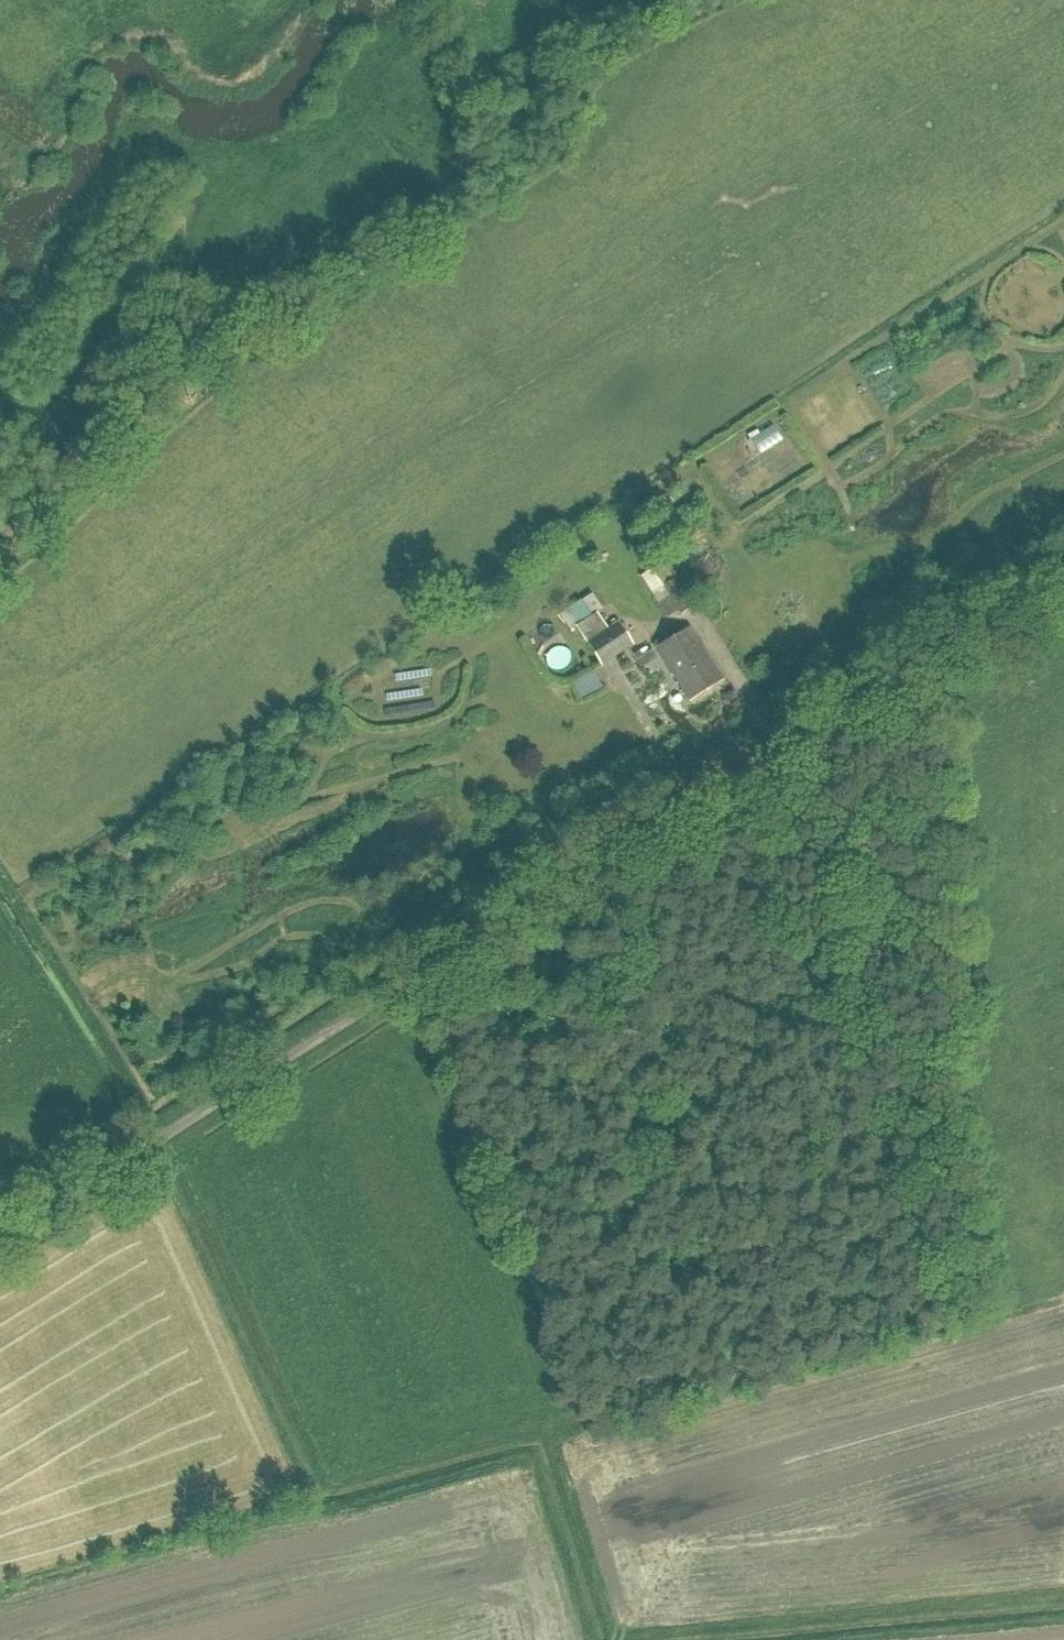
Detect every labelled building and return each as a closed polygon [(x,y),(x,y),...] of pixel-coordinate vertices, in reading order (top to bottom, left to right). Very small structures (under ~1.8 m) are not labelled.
[(766,409),(742,421),(752,442),(777,430),(766,409)] [(728,495),(761,481),(747,448),(714,461),(728,495)] [(592,592),(580,599),(590,614),(602,607),(592,592)] [(596,612),(576,626),(601,665),(634,645),(617,619),(606,626),(596,612)] [(689,625),(655,646),(689,701),(723,680),(689,625)]
